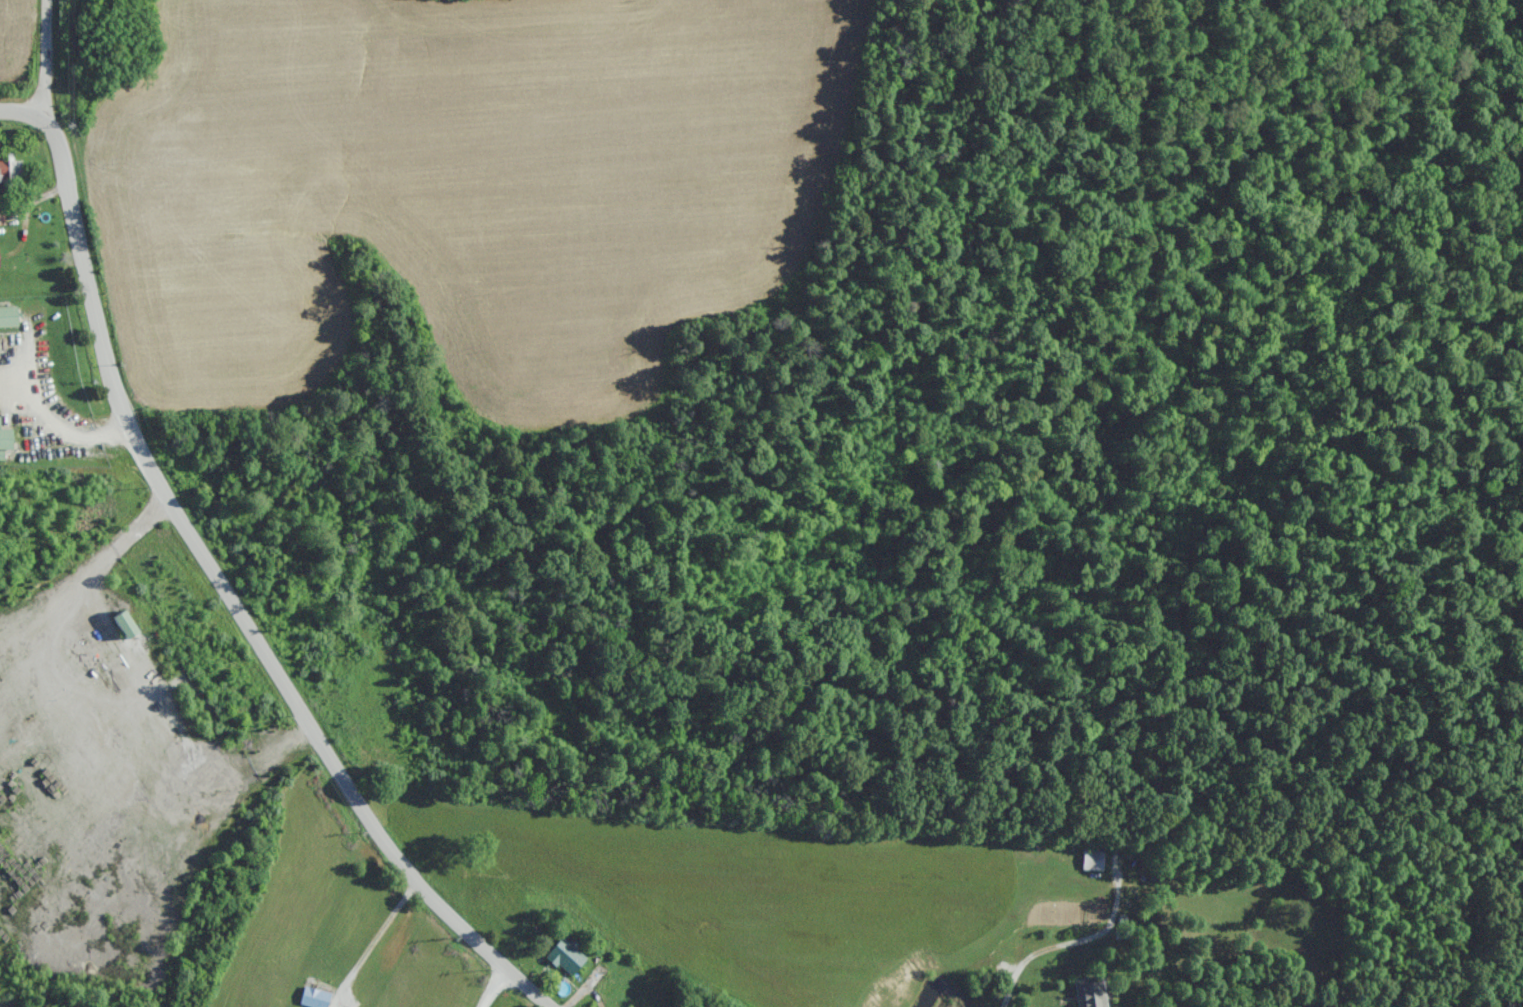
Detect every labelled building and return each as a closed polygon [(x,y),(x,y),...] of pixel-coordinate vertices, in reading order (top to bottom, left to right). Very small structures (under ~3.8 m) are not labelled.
[(20,162),(0,162),(0,185),(20,185),(20,162)] [(16,328),(15,308),(0,308),(0,328),(16,328)] [(11,430),(0,430),(0,450),(11,450),(11,430)] [(111,619),(126,641),(137,634),(122,611),(111,619)] [(1102,852),(1080,852),(1080,872),(1102,872),(1102,852)] [(563,937),(545,956),(568,978),(587,959),(563,937)] [(1076,1006),(1106,1006),(1102,976),(1073,980),(1076,1006)] [(327,990),(301,990),(301,1006),(327,1006),(327,990)]
